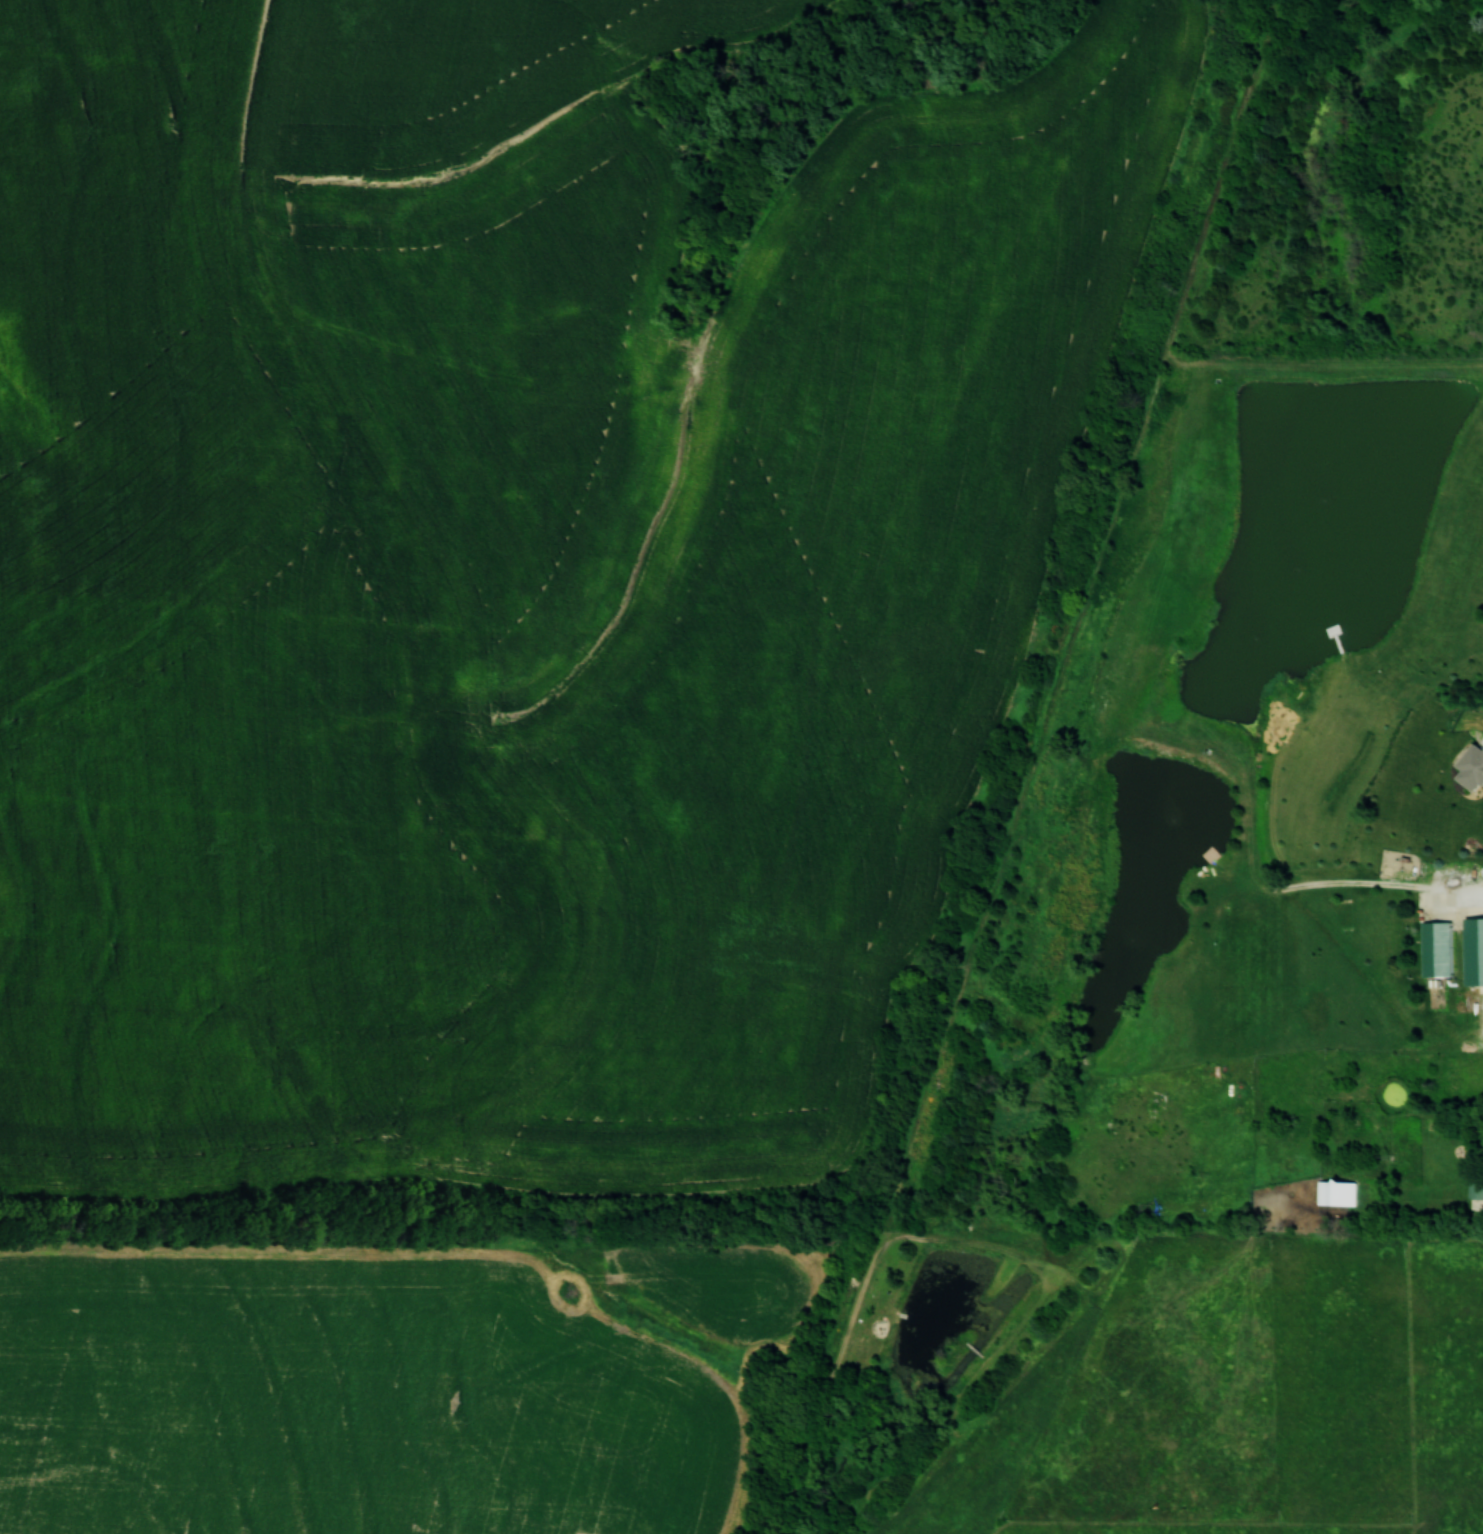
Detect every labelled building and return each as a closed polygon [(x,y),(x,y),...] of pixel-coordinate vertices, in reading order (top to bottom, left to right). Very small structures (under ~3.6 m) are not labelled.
[(1473,742),(1456,765),(1462,770),(1456,778),(1475,793),(1482,782),(1482,749),(1482,750),(1473,742)] [(1465,918),(1465,985),(1482,985),(1482,918),(1465,918)] [(1423,976),(1452,976),(1452,923),(1423,923),(1423,976)] [(1356,1181),(1318,1181),(1318,1206),(1356,1206),(1356,1181)] [(1469,1182),(1469,1197),(1482,1198),(1482,1183),(1469,1182)]
